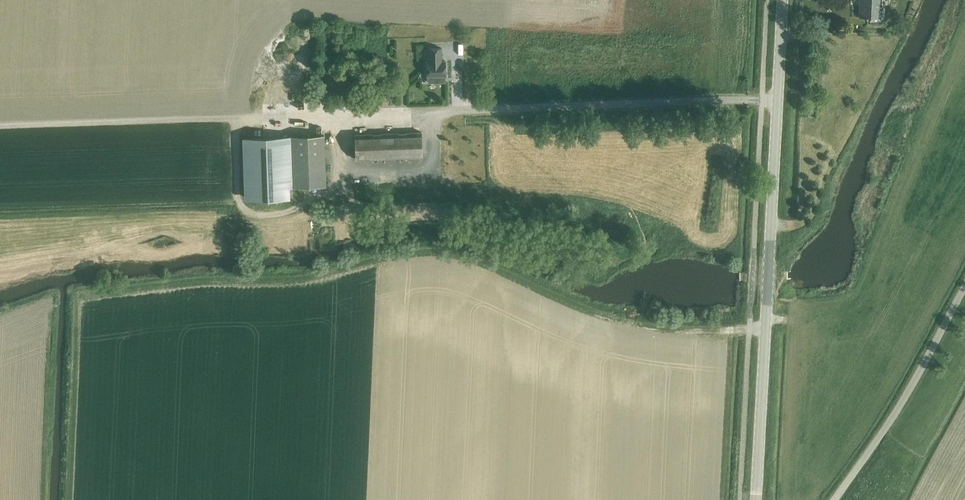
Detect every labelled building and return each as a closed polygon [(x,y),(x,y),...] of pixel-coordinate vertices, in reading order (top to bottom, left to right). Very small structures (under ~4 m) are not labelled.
[(888,0),(861,0),(860,16),(880,17),(881,3),(888,3),(888,0)] [(427,76),(446,76),(445,60),(442,61),(442,48),(429,48),(429,61),(427,61),(427,76)] [(388,128),(412,129),(413,119),(389,117),(388,128)] [(355,159),(422,157),(421,132),(355,134),(355,159)] [(328,135),(291,136),(293,186),(330,185),(328,135)] [(291,136),(245,137),(247,197),(293,196),(293,186),(291,136)]
